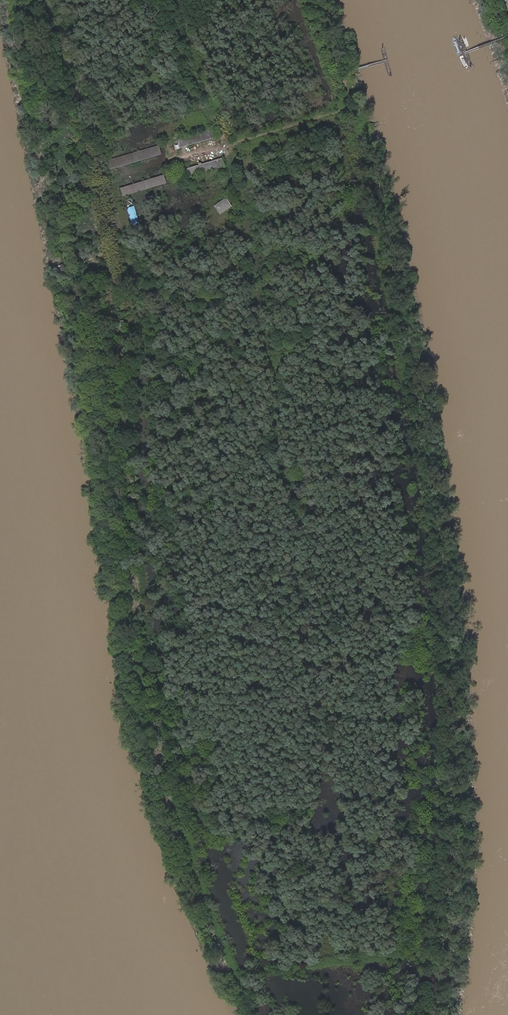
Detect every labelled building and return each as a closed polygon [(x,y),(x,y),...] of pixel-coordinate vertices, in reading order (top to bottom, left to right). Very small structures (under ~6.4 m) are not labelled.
[(227,120),(230,129),(236,127),(232,118),(227,120)] [(185,136),(188,144),(217,135),(214,128),(185,136)] [(188,144),(185,136),(178,138),(180,146),(188,144)] [(159,146),(108,160),(110,168),(161,154),(159,146)] [(188,167),(190,176),(226,165),(223,156),(188,167)] [(123,188),(125,195),(161,183),(159,176),(123,188)] [(215,206),(221,214),(233,205),(230,202),(233,200),(230,195),(215,206)] [(125,201),(132,225),(140,223),(133,199),(125,201)]
